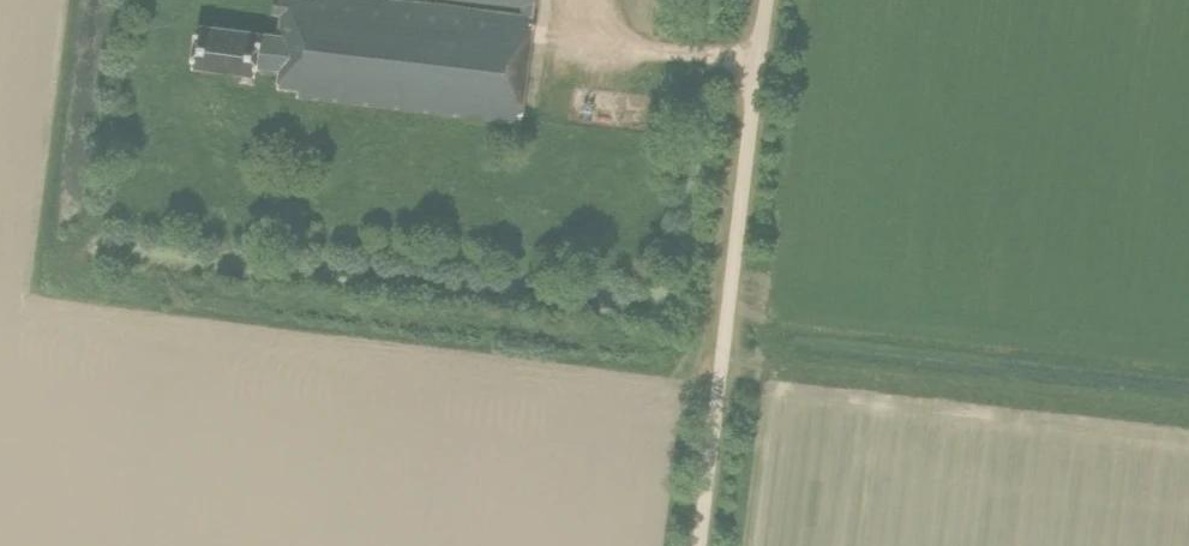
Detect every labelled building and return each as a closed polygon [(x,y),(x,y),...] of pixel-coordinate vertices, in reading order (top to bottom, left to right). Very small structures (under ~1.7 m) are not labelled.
[(523,6),(522,14),(398,0),(276,0),(274,12),(283,13),(280,34),(199,23),(193,65),(257,74),(258,65),(281,68),(278,87),(299,89),(298,96),(520,123),(536,0),(471,0),(523,6)]
